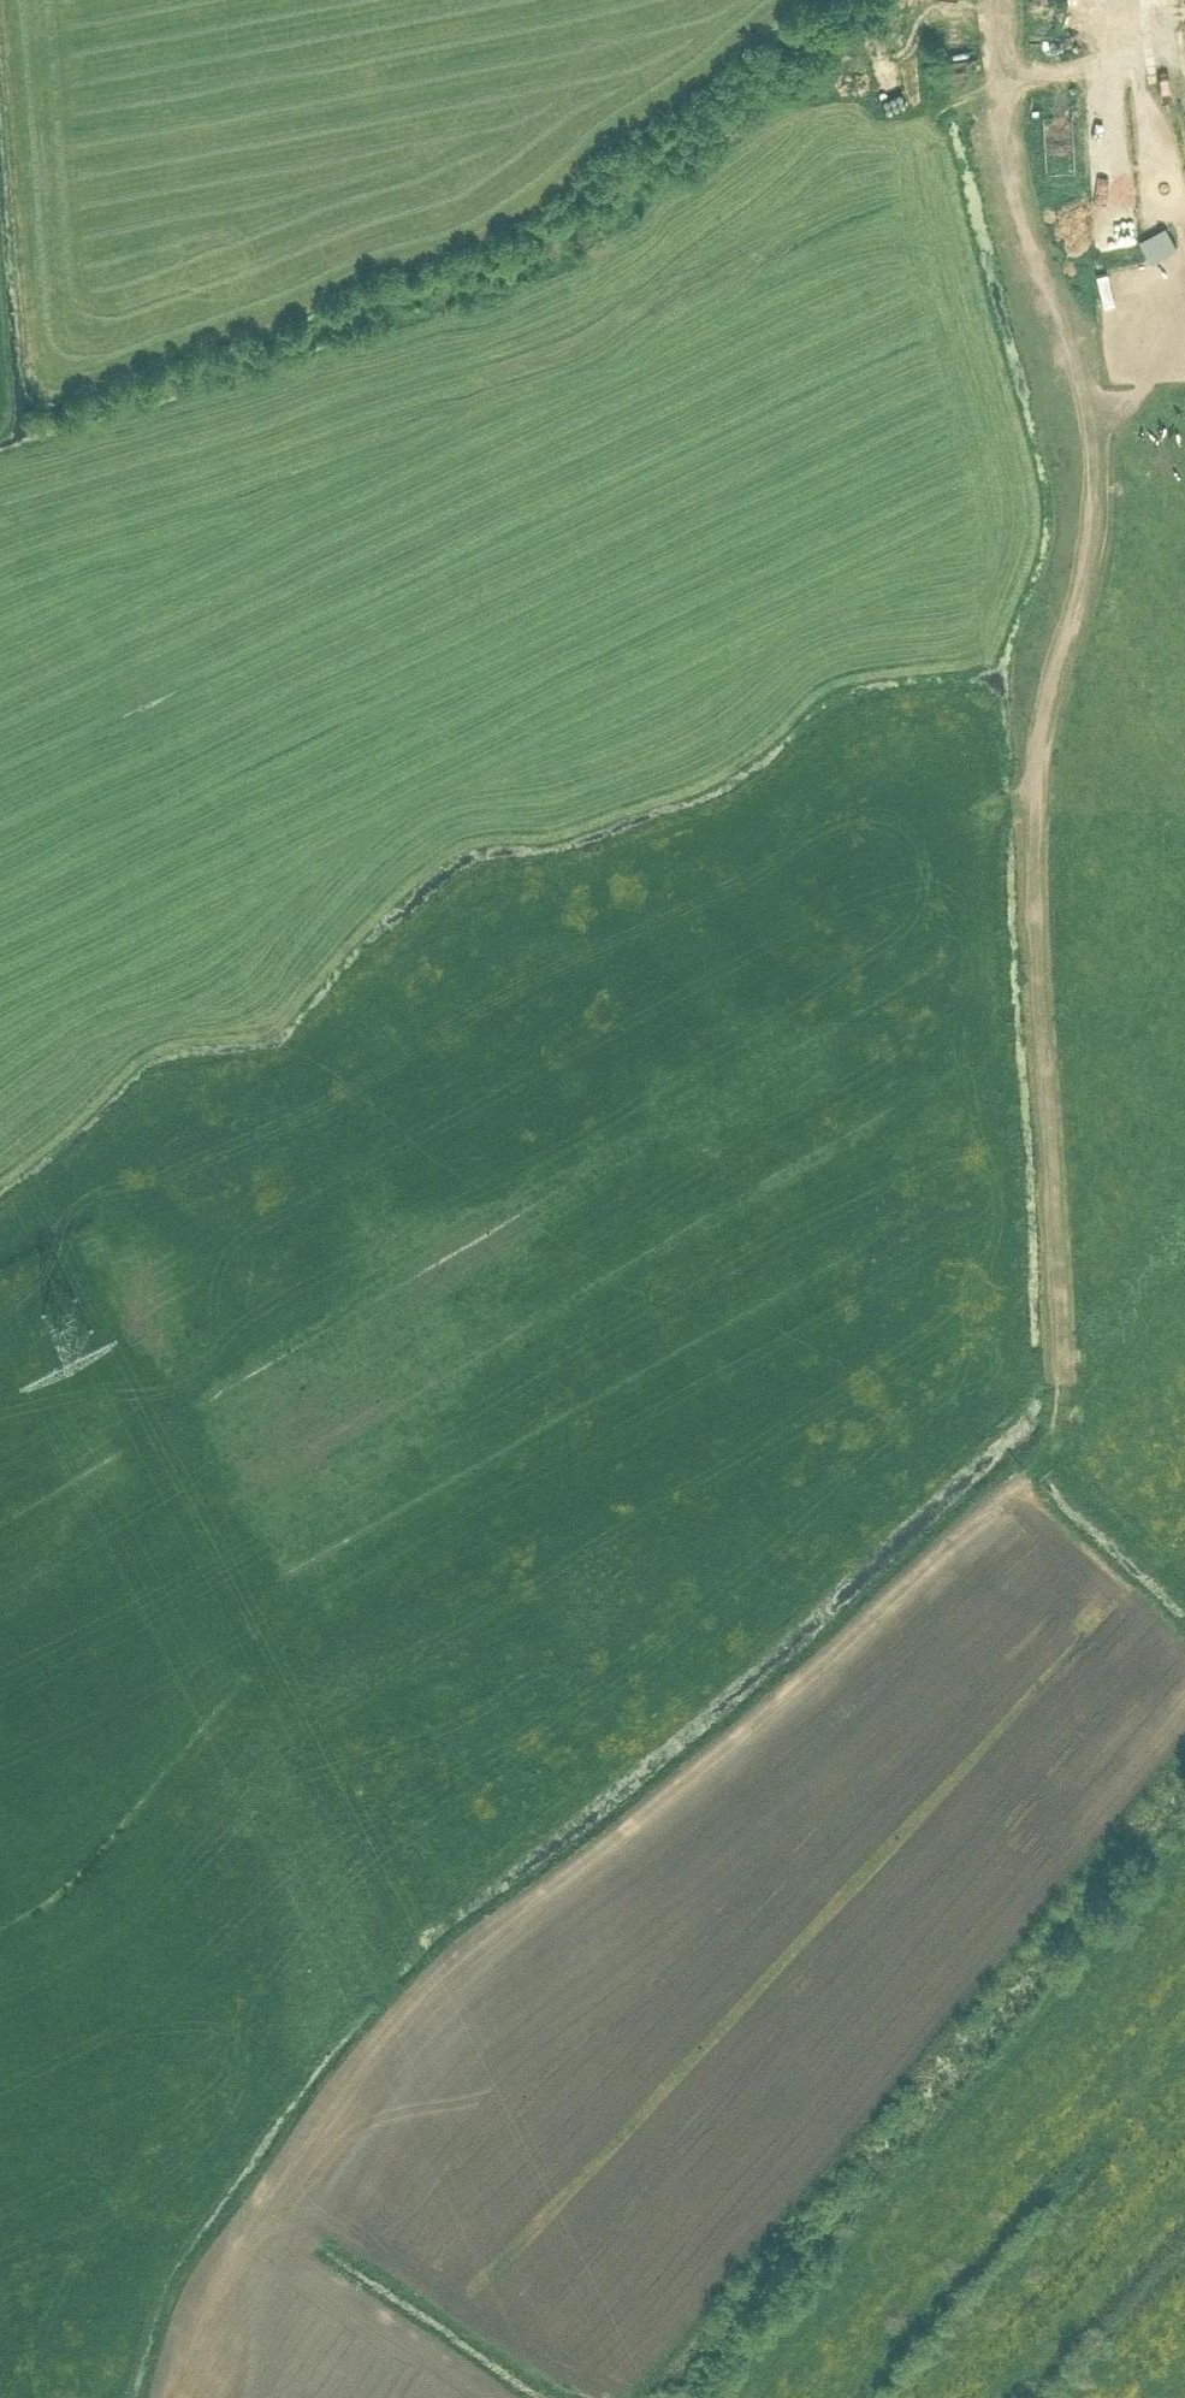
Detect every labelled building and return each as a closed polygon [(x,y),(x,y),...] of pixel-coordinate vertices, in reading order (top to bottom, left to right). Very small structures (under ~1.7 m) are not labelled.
[(1144,15),(1171,10),(1169,1),(1142,6),(1144,15)] [(1072,20),(1088,22),(1090,5),(1074,3),(1072,20)] [(1134,181),(1089,183),(1093,264),(1138,262),(1134,181)] [(1139,249),(1151,270),(1178,256),(1166,235),(1139,249)]
